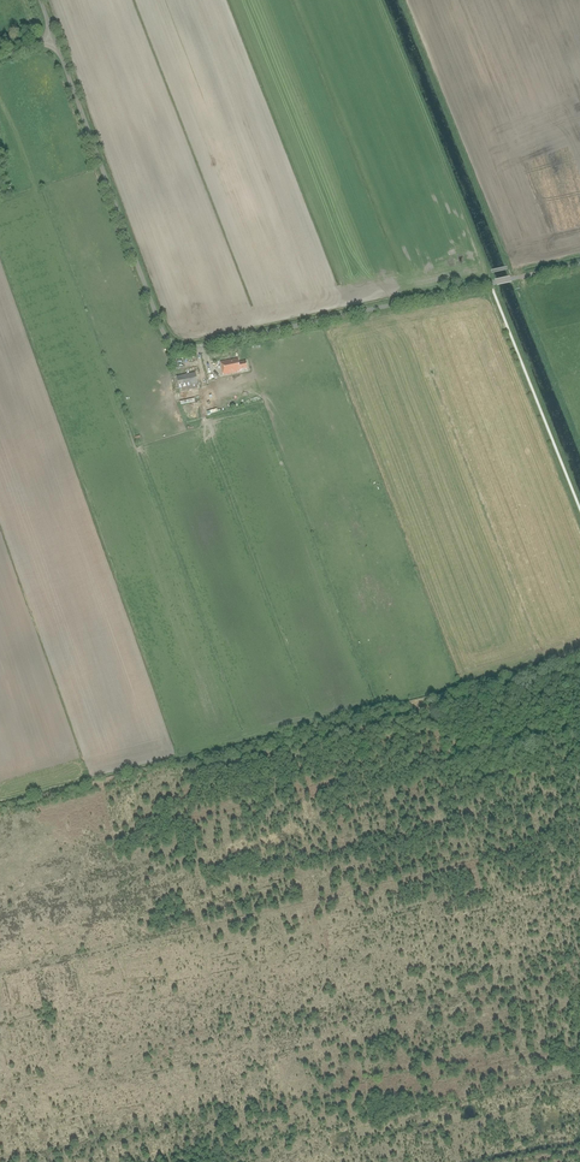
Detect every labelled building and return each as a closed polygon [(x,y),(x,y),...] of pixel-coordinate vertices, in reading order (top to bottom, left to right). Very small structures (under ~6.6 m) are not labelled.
[(240,370),(247,369),(246,361),(239,362),(238,359),(221,362),(223,375),(241,372),(240,370)] [(196,372),(177,376),(180,392),(199,388),(196,372)]
